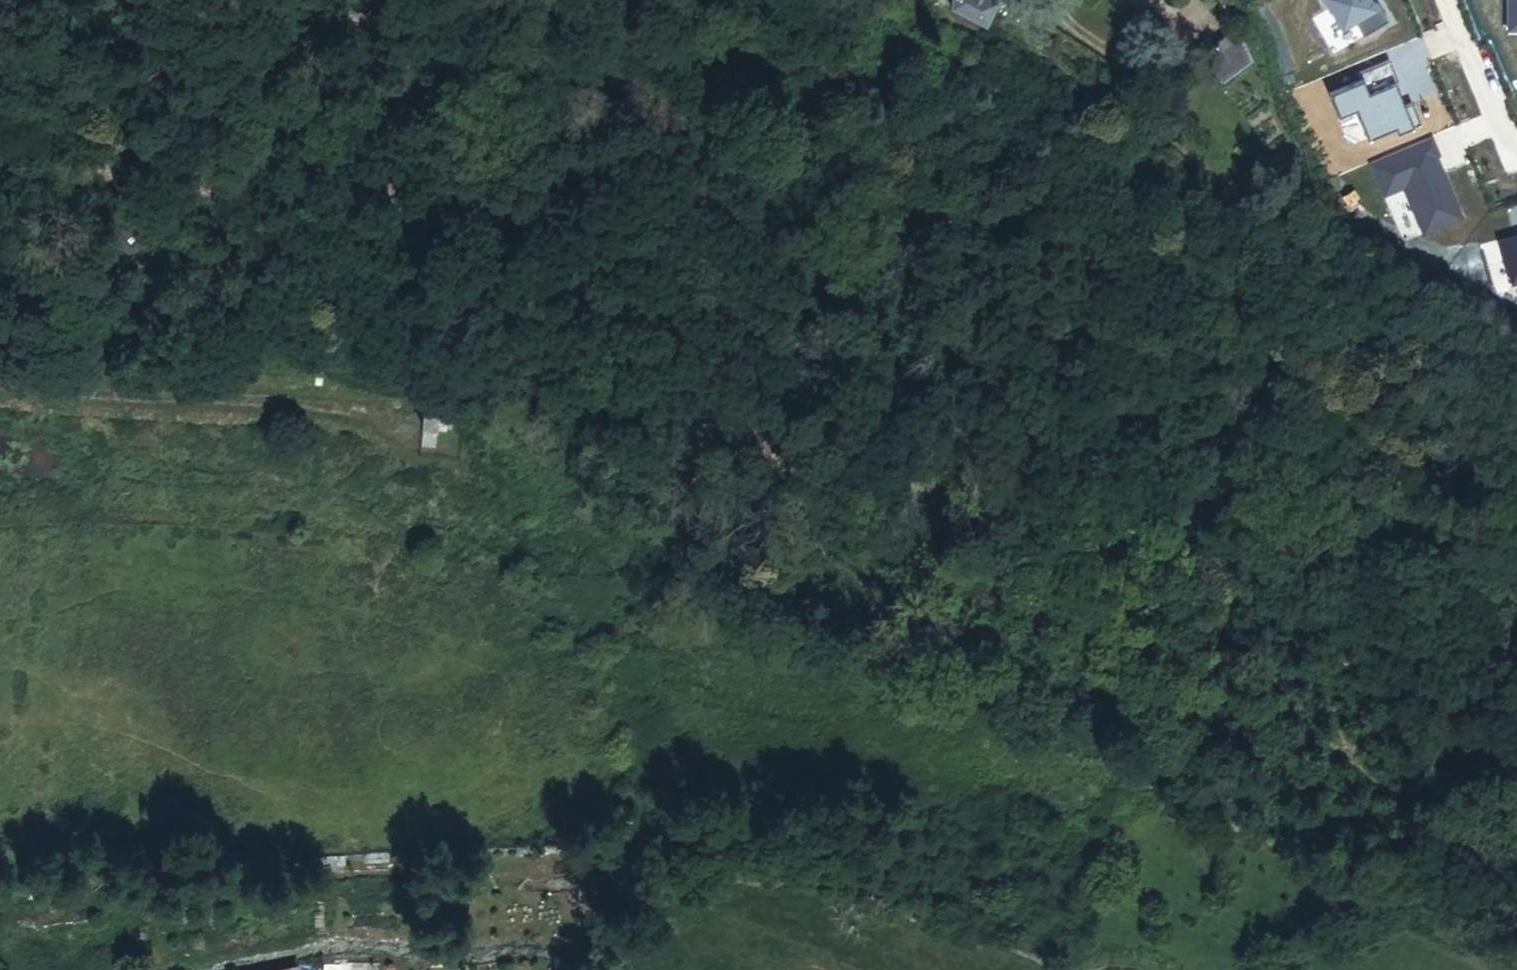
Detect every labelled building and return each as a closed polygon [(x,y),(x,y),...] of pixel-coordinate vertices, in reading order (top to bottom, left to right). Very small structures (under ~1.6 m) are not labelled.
[(1001,22),(1003,0),(963,0),(962,15),(1001,22)] [(1242,83),(1280,49),(1277,41),(1266,26),(1240,47),(1249,56),(1231,72),(1242,83)]
